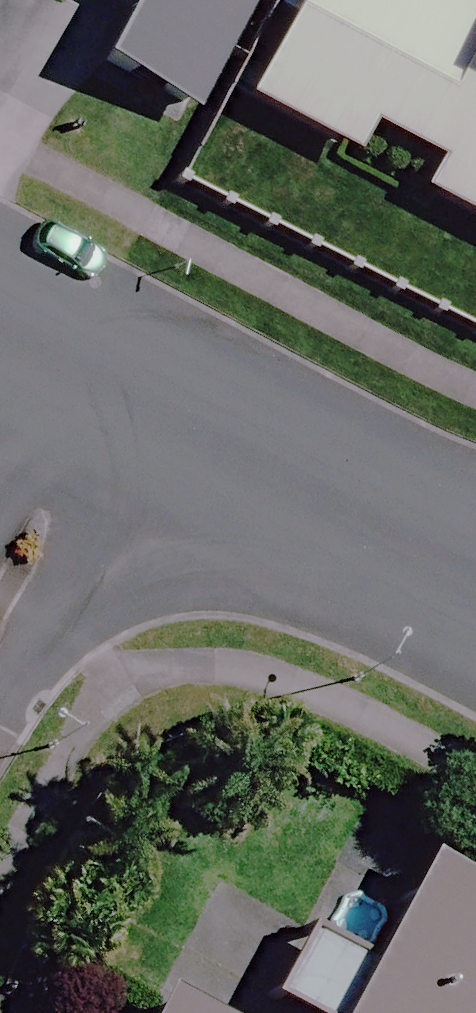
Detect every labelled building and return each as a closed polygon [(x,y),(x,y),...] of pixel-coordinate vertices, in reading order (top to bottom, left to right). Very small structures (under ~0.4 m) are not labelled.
[(104,2),(73,61),(180,116),(240,0),(99,0),(104,2)] [(469,16),(439,0),(280,0),(226,101),(334,158),(350,128),(420,165),(405,194),(475,231),(475,2),(469,16)] [(399,860),(371,921),(348,971),(289,943),(256,1012),(475,1012),(475,895),(399,860)] [(159,969),(139,1012),(253,1012),(159,969)]
